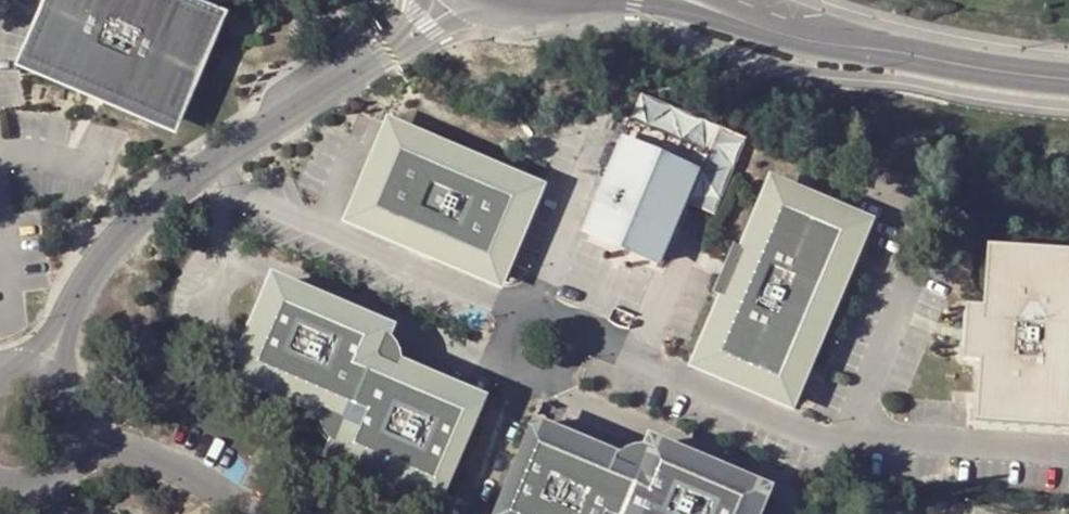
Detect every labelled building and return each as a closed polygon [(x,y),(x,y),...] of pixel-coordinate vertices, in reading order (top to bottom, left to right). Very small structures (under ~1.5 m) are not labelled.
[(217,0),(44,0),(18,59),(179,129),(233,7),(217,0)] [(710,155),(629,120),(596,204),(602,206),(590,235),(656,264),(668,235),(674,237),(710,155)] [(533,191),(389,129),(350,220),(495,282),(533,191)] [(699,376),(788,415),(865,238),(776,199),(748,264),(735,258),(715,306),(727,311),(699,376)] [(988,248),(984,309),(966,308),(963,361),(980,362),(976,424),(1068,430),(1068,254),(988,248)] [(383,336),(273,290),(233,380),(316,415),(318,416),(343,427),(332,451),(332,453),(329,460),(374,480),(393,488),(438,508),(480,411),(398,375),(371,363),(383,336)] [(391,342),(383,336),(371,363),(398,375),(399,374),(400,362),(398,352),(391,342)] [(343,427),(318,416),(317,418),(315,427),(318,438),(323,446),(332,453),(332,451),(343,427)] [(532,433),(496,513),(757,513),(762,504),(652,456),(641,481),(614,469),(532,433)] [(622,460),(614,469),(641,481),(652,456),(651,455),(642,453),(630,455),(622,460)] [(393,488),(374,480),(370,489),(389,497),(393,488)]
